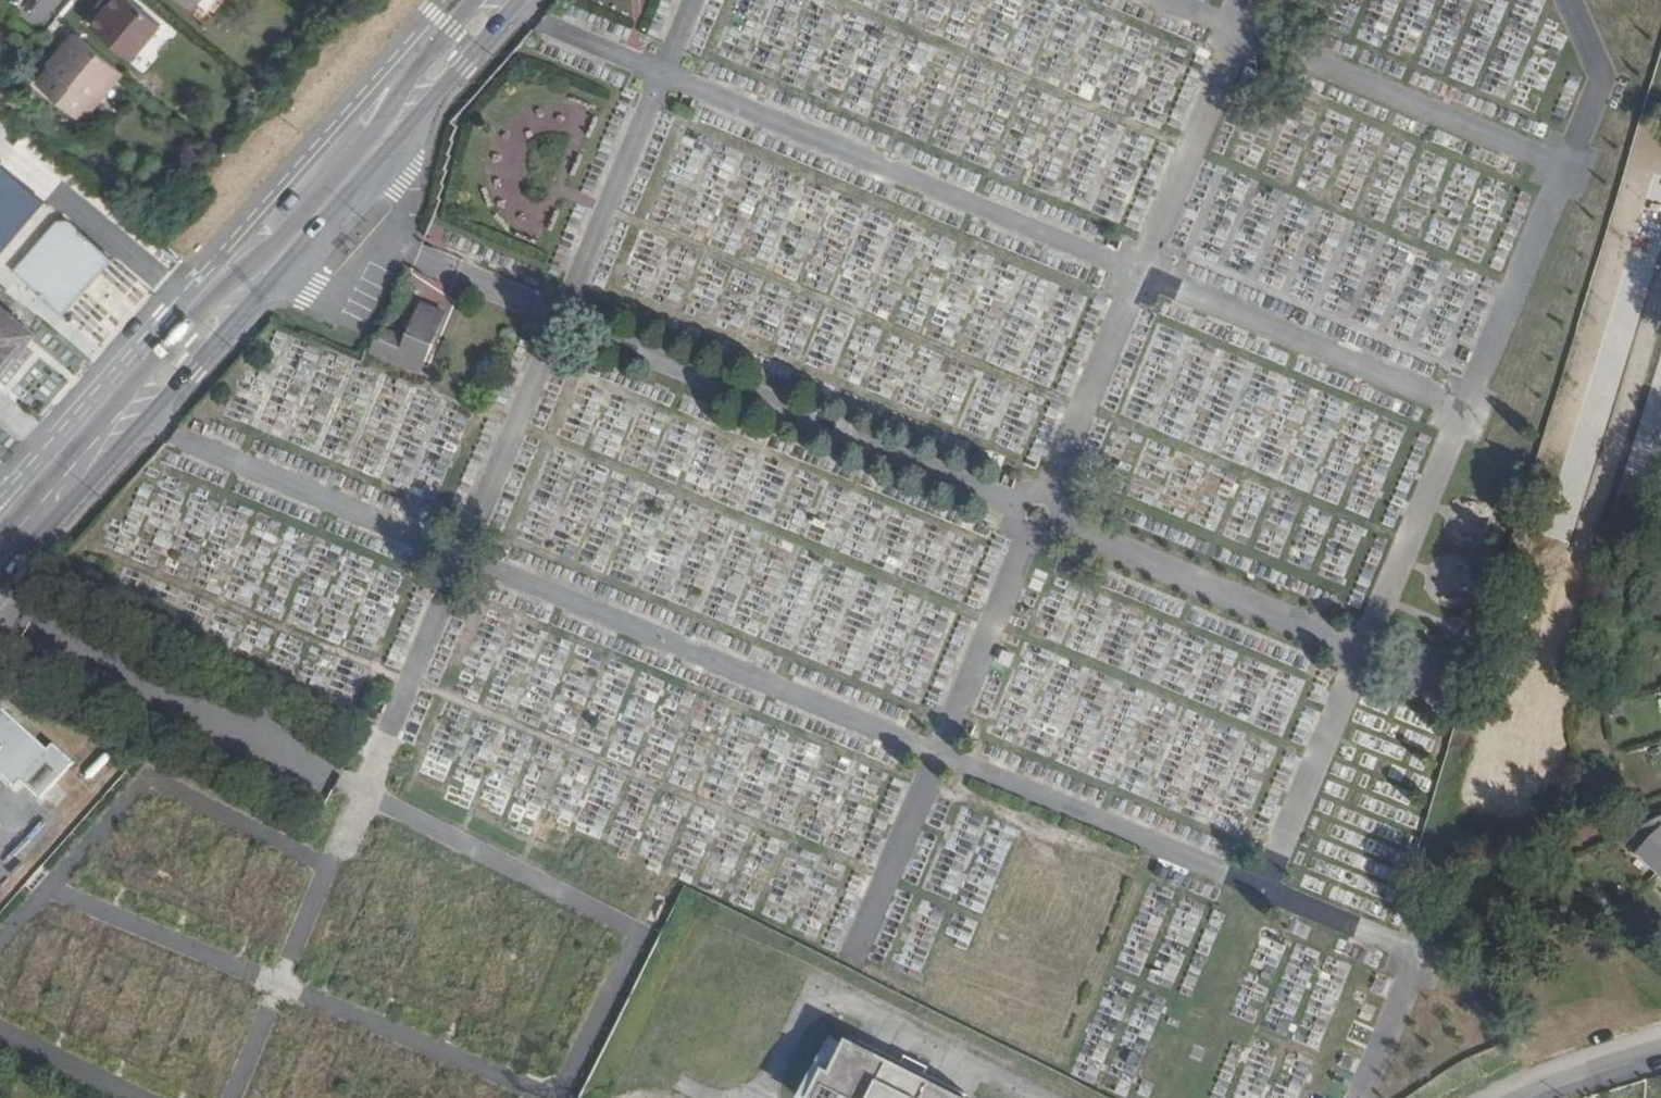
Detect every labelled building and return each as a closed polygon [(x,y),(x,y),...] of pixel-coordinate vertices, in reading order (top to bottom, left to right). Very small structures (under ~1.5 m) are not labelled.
[(126,0),(105,0),(102,3),(107,6),(89,27),(129,60),(157,25),(126,0)] [(196,10),(204,0),(184,0),(196,10)] [(78,120),(119,72),(73,34),(47,65),(49,67),(34,85),(78,120)] [(46,201),(5,167),(0,172),(0,205),(25,225),(46,201)] [(1605,297),(1639,307),(1660,236),(1660,181),(1642,175),(1605,297)] [(25,225),(0,205),(0,248),(3,250),(25,225)] [(43,241),(22,267),(14,277),(64,319),(73,309),(94,283),(114,259),(63,216),(43,241)] [(424,290),(420,301),(438,307),(430,328),(439,331),(450,299),(424,290)] [(406,341),(379,332),(377,340),(371,355),(423,374),(439,331),(430,328),(438,307),(420,301),(406,341)] [(38,334),(0,304),(0,379),(38,334)] [(1660,453),(1660,360),(1656,358),(1627,447),(1660,457),(1660,453)] [(7,792),(13,788),(37,804),(66,766),(45,748),(39,755),(0,724),(0,786),(7,792)] [(1626,840),(1660,870),(1660,824),(1626,840)] [(819,1054),(797,1097),(960,1097),(961,1096),(919,1075),(921,1069),(898,1056),(894,1062),(854,1042),(851,1046),(840,1041),(831,1059),(819,1054)]
